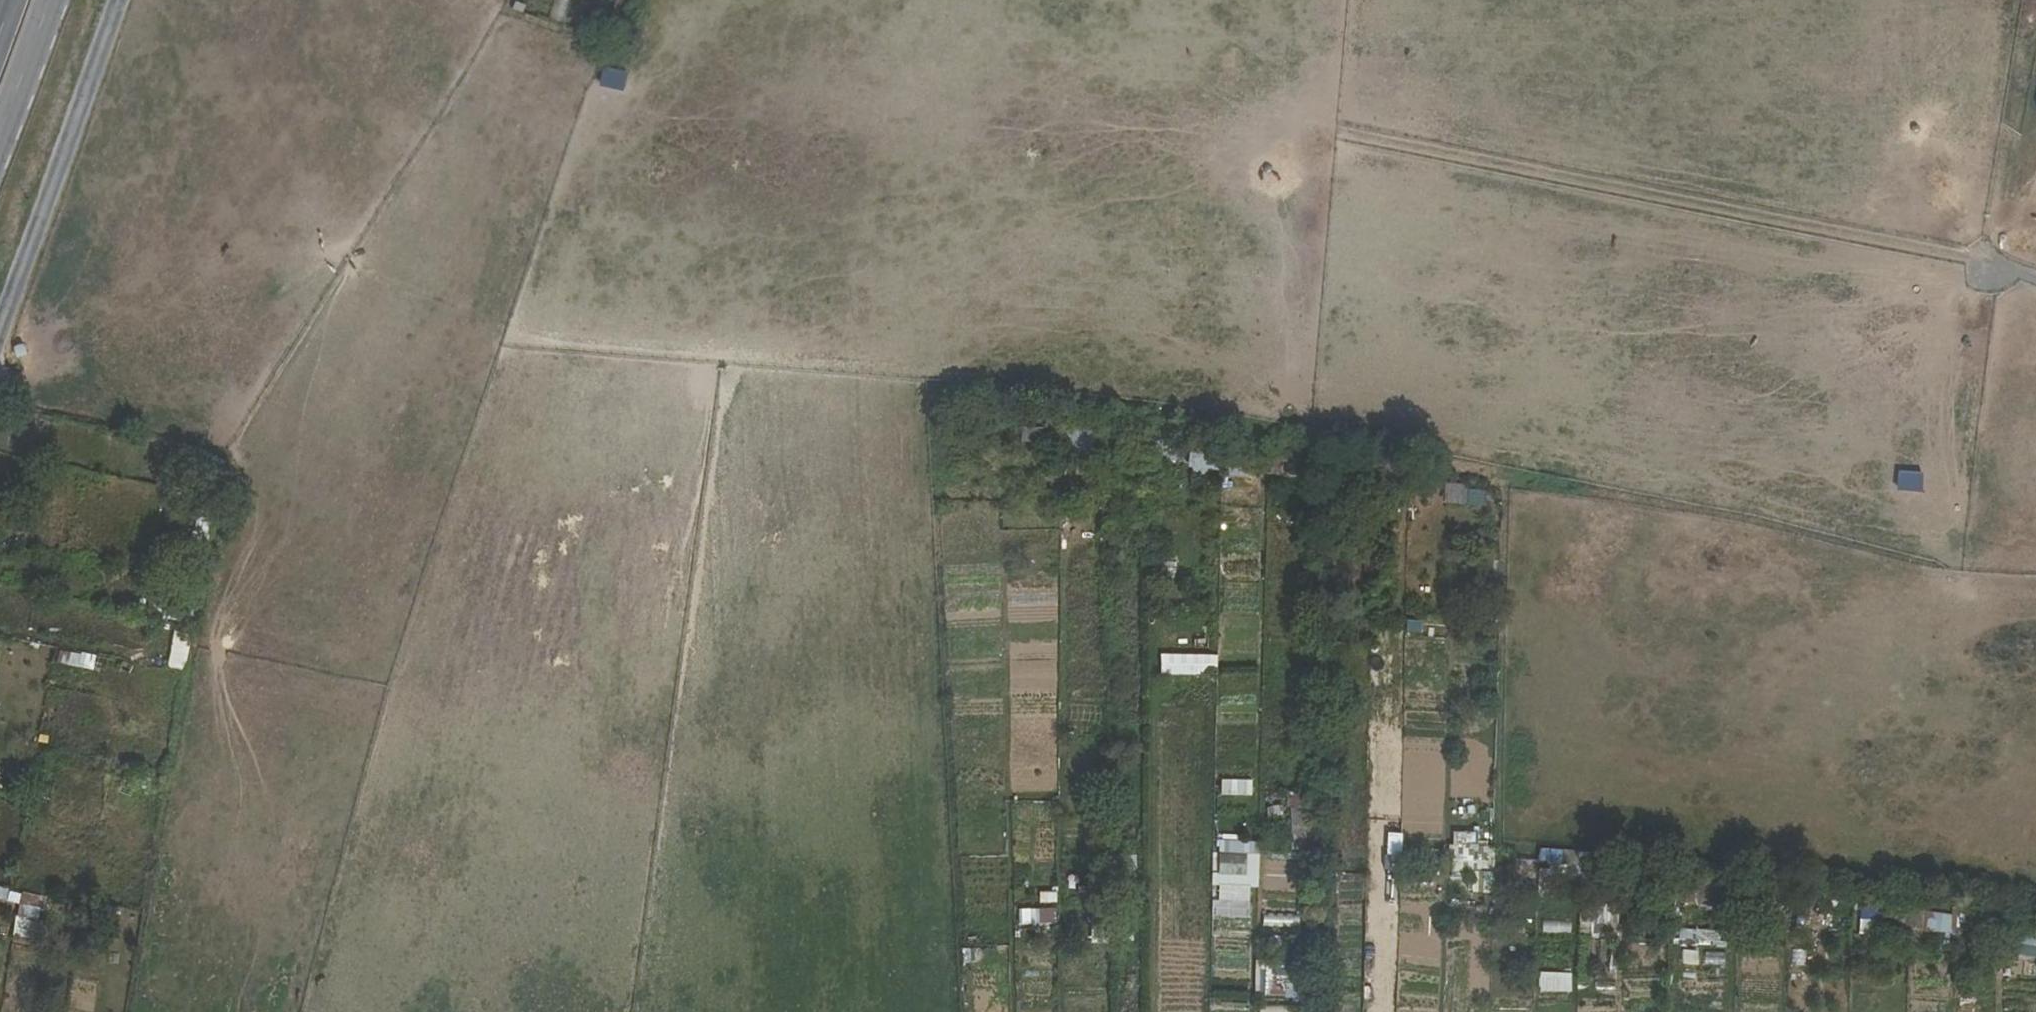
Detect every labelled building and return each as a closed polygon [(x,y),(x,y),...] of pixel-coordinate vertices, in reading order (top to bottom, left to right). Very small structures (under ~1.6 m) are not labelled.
[(1161,657),(1161,674),(1214,672),(1214,662),(1202,663),(1202,656),(1161,657)] [(1493,848),(1478,848),(1478,833),(1453,832),(1452,870),(1492,872),(1493,848)] [(1218,841),(1216,887),(1247,888),(1248,842),(1218,841)]
